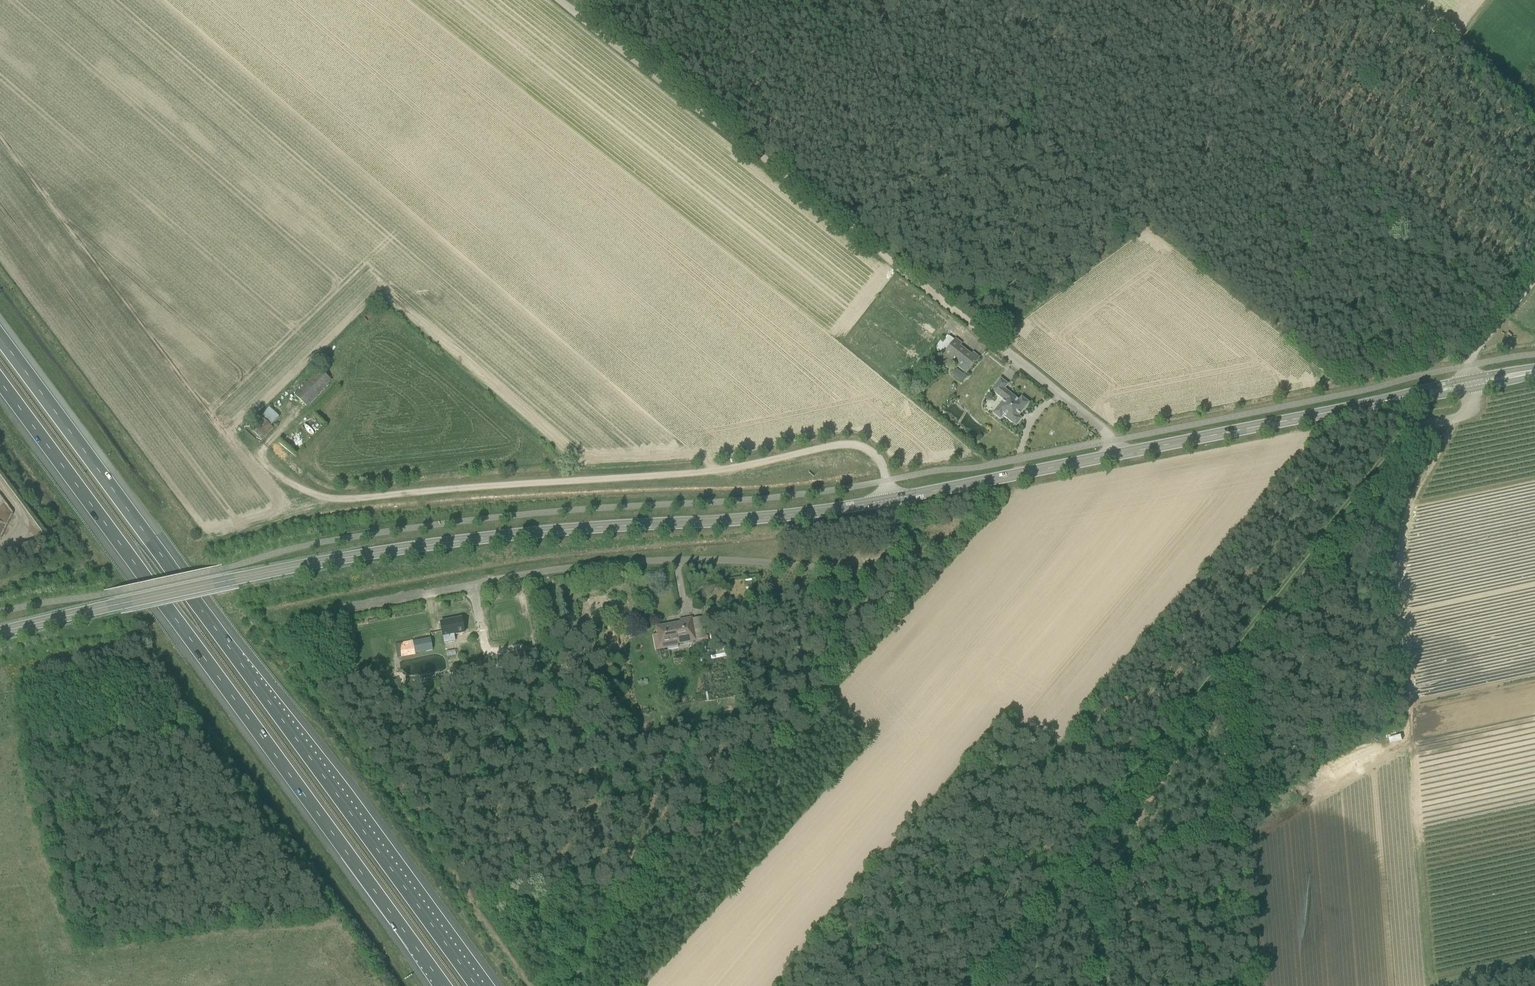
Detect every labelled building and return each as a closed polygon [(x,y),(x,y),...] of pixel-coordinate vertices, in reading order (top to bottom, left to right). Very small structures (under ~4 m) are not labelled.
[(966,374),(979,358),(973,353),(971,356),(960,347),(962,345),(955,339),(943,355),(966,374)] [(956,369),(951,375),(962,383),(966,377),(956,369)] [(320,370),(295,396),(307,407),(332,381),(320,370)] [(1003,417),(1016,427),(1022,420),(1017,416),(1019,414),(1020,414),(1029,404),(1022,398),(1019,401),(1004,390),(1008,385),(1000,379),(991,391),(1003,401),(993,414),(1000,420),(1003,417)] [(261,417),(271,426),(279,417),(269,408),(261,417)] [(261,417),(250,429),(262,440),(273,428),(271,426),(261,417)] [(455,636),(465,634),(462,618),(440,623),(445,644),(456,642),(455,636)] [(679,645),(696,642),(692,619),(680,621),(680,623),(657,628),(658,635),(652,636),(655,651),(665,649),(679,647),(679,645)] [(431,638),(395,645),(398,657),(433,650),(431,638)] [(724,646),(706,649),(708,655),(725,651),(724,646)] [(701,662),(726,657),(725,651),(708,655),(699,657),(701,662)] [(459,668),(452,669),(453,677),(461,675),(459,668)]
